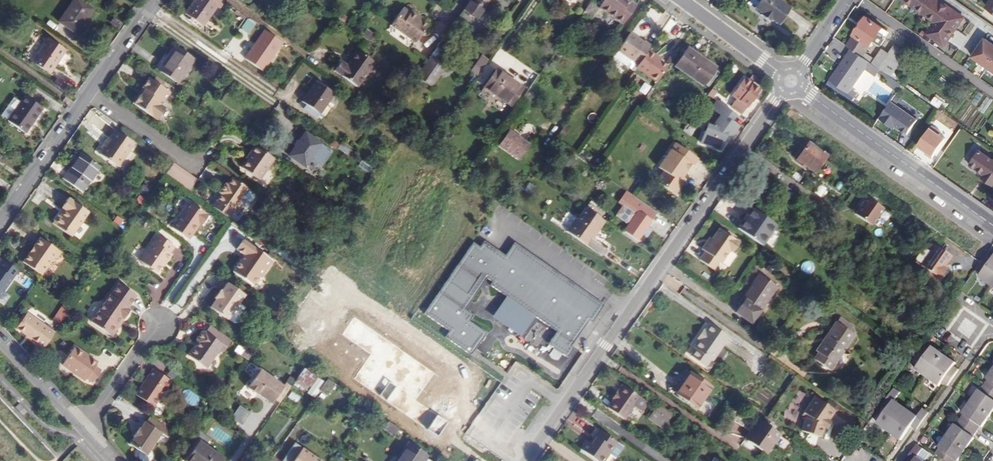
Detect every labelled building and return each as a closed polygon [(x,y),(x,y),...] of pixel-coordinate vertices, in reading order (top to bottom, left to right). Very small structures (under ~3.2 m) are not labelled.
[(93,10),(79,0),(73,0),(58,22),(76,34),(93,10)] [(217,6),(220,9),(224,2),(221,0),(195,0),(185,14),(189,17),(193,20),(203,27),(217,6)] [(489,0),(469,0),(463,10),(477,19),(483,10),(482,10),(489,0)] [(629,1),(630,0),(604,0),(599,7),(590,0),(582,12),(591,19),(599,8),(622,24),(636,6),(629,1)] [(778,0),(760,0),(754,8),(761,13),(770,19),(778,25),(789,8),(778,0)] [(928,34),(945,46),(964,18),(939,0),(904,0),(936,23),(928,34)] [(651,13),(645,21),(651,26),(664,11),(652,2),(646,9),(651,13)] [(421,20),(417,17),(419,15),(412,10),(410,12),(403,8),(390,25),(415,43),(428,25),(421,20)] [(591,19),(582,12),(571,28),(583,37),(594,21),(591,19)] [(770,19),(761,13),(760,15),(769,21),(770,19)] [(466,23),(457,17),(453,23),(461,29),(466,23)] [(851,49),(870,63),(891,77),(894,71),(906,54),(894,46),(889,53),(883,49),(876,60),(865,53),(874,41),(881,46),(886,38),(884,37),(888,32),(867,17),(846,46),(851,49)] [(118,30),(122,24),(113,18),(109,23),(118,30)] [(258,26),(249,19),(242,30),(244,32),(251,36),(258,26)] [(461,29),(453,23),(445,35),(453,41),(461,29)] [(261,29),(244,61),(265,72),(282,40),(261,29)] [(637,65),(648,50),(651,45),(645,41),(643,42),(629,32),(617,50),(637,65)] [(984,36),(970,57),(992,73),(992,43),(984,36)] [(49,73),(65,51),(48,39),(32,62),(49,73)] [(175,46),(158,70),(178,84),(194,60),(175,46)] [(675,66),(703,86),(704,85),(708,88),(719,71),(715,68),(687,48),(675,66)] [(849,94),(870,63),(851,49),(830,80),(843,90),(849,94)] [(357,87),(374,63),(357,50),(346,66),(342,62),(335,71),(357,87)] [(637,65),(617,50),(612,56),(633,71),(635,68),(637,65)] [(656,56),(648,50),(637,65),(635,68),(656,82),(667,66),(659,61),(655,58),(656,56)] [(427,60),(419,55),(410,67),(418,73),(427,60)] [(427,60),(418,73),(417,75),(415,77),(430,87),(445,66),(430,56),(427,60)] [(476,77),(486,63),(479,58),(469,72),(476,77)] [(523,88),(496,69),(483,88),(510,106),(523,88)] [(899,75),(894,71),(891,77),(896,80),(899,75)] [(165,82),(156,76),(153,81),(161,87),(165,82)] [(58,78),(54,84),(62,90),(66,84),(58,78)] [(160,106),(169,93),(161,87),(153,81),(149,79),(142,88),(144,89),(134,103),(157,119),(165,109),(160,106)] [(745,79),(733,95),(737,98),(730,107),(741,115),(746,108),(747,108),(760,90),(745,79)] [(843,90),(830,80),(827,83),(841,93),(843,90)] [(333,94),(316,82),(302,102),(306,105),(303,109),(316,119),(333,94)] [(645,94),(650,86),(643,82),(638,90),(645,94)] [(940,111),(946,104),(936,95),(930,103),(940,111)] [(25,133),(43,108),(26,96),(21,103),(8,120),(8,121),(25,133)] [(21,103),(14,98),(1,115),(8,120),(21,103)] [(907,136),(919,115),(891,99),(879,120),(907,136)] [(731,123),(736,115),(717,102),(712,109),(721,116),(708,134),(705,133),(700,144),(721,152),(725,140),(724,140),(726,136),(730,139),(738,127),(731,123)] [(258,118),(250,129),(256,133),(264,122),(258,118)] [(564,126),(558,134),(563,138),(569,129),(564,126)] [(256,133),(250,129),(246,135),(252,139),(256,133)] [(118,167),(134,143),(116,131),(110,139),(111,140),(101,155),(118,167)] [(528,145),(508,131),(498,146),(518,160),(528,145)] [(305,132),(288,156),(305,168),(322,144),(305,132)] [(101,155),(111,140),(110,139),(107,137),(97,152),(101,155)] [(827,154),(809,141),(796,160),(814,173),(827,154)] [(689,165),(691,166),(696,159),(673,143),(656,169),(661,172),(654,182),(670,194),(674,193),(679,185),(678,181),(680,178),(689,165)] [(350,151),(340,144),(337,148),(347,155),(350,151)] [(274,159),(255,145),(248,155),(251,156),(248,160),(242,168),(259,180),(274,159)] [(988,178),(985,181),(992,186),(992,160),(979,150),(969,165),(984,175),(988,178)] [(81,154),(68,172),(63,179),(82,192),(100,167),(81,154)] [(173,162),(165,173),(189,190),(197,179),(173,162)] [(760,177),(747,196),(755,201),(768,183),(760,177)] [(256,197),(255,194),(249,189),(232,178),(227,185),(225,183),(218,193),(220,194),(215,202),(232,213),(236,216),(242,208),(238,205),(243,197),(250,202),(253,201),(256,197)] [(774,187),(792,199),(796,193),(778,181),(774,187)] [(822,198),(827,190),(819,185),(814,193),(822,198)] [(625,193),(619,202),(624,206),(616,216),(629,225),(624,231),(637,240),(642,233),(647,236),(651,230),(646,227),(651,220),(650,220),(656,212),(649,207),(648,209),(625,193)] [(853,215),(873,226),(883,207),(864,196),(853,215)] [(88,213),(68,199),(61,209),(65,211),(61,218),(58,216),(52,225),(71,238),(88,213)] [(203,220),(207,212),(187,200),(170,229),(189,239),(199,222),(201,219),(203,220)] [(232,213),(215,202),(212,206),(228,218),(232,213)] [(595,235),(604,221),(585,208),(578,219),(576,218),(566,231),(585,245),(590,237),(593,234),(595,235)] [(762,246),(776,225),(751,208),(744,217),(747,219),(739,230),(762,246)] [(566,229),(574,217),(567,212),(559,224),(566,229)] [(115,221),(123,227),(127,224),(118,217),(115,221)] [(747,219),(744,217),(737,228),(739,230),(747,219)] [(719,228),(711,239),(708,243),(706,242),(701,249),(705,252),(699,260),(713,270),(719,262),(721,263),(729,250),(733,252),(739,242),(719,228)] [(873,239),(867,234),(864,238),(870,242),(873,239)] [(157,274),(162,268),(166,261),(168,263),(173,255),(171,254),(176,248),(158,235),(140,261),(157,274)] [(275,257),(245,237),(239,246),(247,252),(249,253),(246,257),(244,256),(233,271),(252,285),(258,276),(260,277),(275,257)] [(866,244),(857,237),(851,244),(861,251),(866,244)] [(61,253),(40,238),(33,248),(34,248),(30,254),(29,254),(23,263),(41,276),(52,260),(56,259),(61,253)] [(591,323),(604,305),(514,242),(505,255),(483,240),(479,247),(472,242),(425,314),(448,332),(444,337),(470,354),(486,333),(469,321),(473,316),(465,310),(486,277),(495,282),(492,285),(506,297),(491,317),(520,337),(534,316),(556,331),(547,344),(567,357),(574,348),(571,346),(588,321),(591,323)] [(136,244),(131,256),(139,260),(144,248),(136,244)] [(603,255),(606,249),(599,244),(595,251),(603,255)] [(951,256),(935,245),(920,265),(939,278),(945,269),(943,267),(951,256)] [(992,281),(992,256),(987,252),(980,262),(975,269),(981,273),(979,275),(991,284),(992,281)] [(10,295),(4,291),(11,279),(26,287),(31,278),(0,260),(0,303),(4,305),(10,295)] [(761,276),(759,275),(751,286),(754,287),(761,276)] [(761,276),(754,287),(751,286),(743,298),(744,299),(734,312),(751,324),(760,310),(776,286),(761,276)] [(227,319),(244,294),(227,282),(221,290),(220,289),(214,298),(215,299),(210,307),(227,319)] [(112,334),(117,328),(116,324),(120,318),(122,319),(129,310),(126,309),(135,296),(118,284),(110,295),(109,295),(90,322),(108,335),(112,334)] [(869,301),(860,295),(856,301),(865,307),(869,301)] [(62,306),(53,317),(61,324),(70,314),(62,306)] [(25,312),(13,330),(43,349),(55,331),(25,312)] [(436,372),(355,316),(342,335),(370,355),(353,379),(439,437),(450,422),(416,399),(436,372)] [(852,328),(839,319),(836,324),(849,332),(852,328)] [(828,338),(818,353),(814,360),(830,371),(854,336),(849,332),(836,324),(835,323),(826,337),(828,338)] [(712,361),(729,337),(710,324),(705,331),(704,330),(698,339),(692,347),(694,349),(698,352),(694,358),(706,367),(711,360),(712,361)] [(220,347),(225,350),(232,340),(210,325),(205,332),(204,331),(201,332),(196,338),(197,342),(200,344),(198,348),(195,346),(188,355),(206,367),(220,347)] [(704,330),(702,328),(696,337),(698,339),(704,330)] [(828,338),(826,337),(816,351),(818,353),(828,338)] [(248,359),(251,351),(236,345),(233,353),(248,359)] [(928,377),(944,354),(942,353),(941,355),(938,353),(939,351),(932,346),(930,349),(924,345),(912,362),(918,366),(916,369),(928,377)] [(95,367),(98,363),(91,358),(90,360),(85,356),(86,355),(75,347),(63,366),(85,381),(87,379),(93,383),(101,371),(95,367)] [(698,352),(694,349),(689,355),(694,358),(698,352)] [(946,356),(944,354),(928,377),(939,386),(941,383),(947,387),(959,369),(954,366),(956,363),(949,358),(947,359),(945,358),(946,356)] [(155,406),(172,380),(155,368),(137,394),(155,406)] [(324,382),(304,369),(297,379),(310,388),(316,392),(324,382)] [(256,394),(268,376),(260,370),(259,371),(256,371),(253,376),(254,378),(247,387),(256,394)] [(992,391),(992,370),(987,379),(988,380),(984,385),(992,391)] [(697,408),(712,388),(690,372),(675,393),(697,408)] [(283,387),(268,376),(256,394),(257,394),(257,393),(272,403),(283,387)] [(310,388),(297,379),(294,382),(308,392),(310,388)] [(640,397),(622,385),(616,393),(617,393),(607,408),(624,419),(640,397)] [(971,401),(991,415),(992,413),(990,412),(992,409),(992,410),(992,391),(984,385),(980,390),(979,390),(971,401)] [(906,409),(894,400),(900,392),(893,387),(881,405),(887,409),(886,411),(888,413),(886,415),(884,414),(878,423),(889,431),(906,409)] [(805,415),(799,430),(822,438),(825,426),(835,411),(814,396),(803,413),(805,415)] [(964,414),(960,419),(977,432),(981,426),(982,427),(987,420),(986,419),(987,416),(989,417),(991,415),(971,401),(962,413),(964,414)] [(673,415),(657,404),(647,419),(662,429),(673,415)] [(250,413),(238,405),(230,418),(241,426),(250,413)] [(906,409),(889,431),(901,439),(908,430),(906,429),(908,426),(909,428),(911,426),(917,429),(929,412),(924,408),(917,417),(906,409)] [(147,455),(163,433),(168,437),(172,430),(150,415),(146,421),(145,421),(140,428),(139,427),(134,435),(135,436),(130,443),(147,455)] [(977,432),(960,419),(956,425),(955,424),(947,436),(966,450),(968,447),(966,446),(968,444),(970,445),(975,438),(973,437),(977,432)] [(780,435),(758,420),(745,438),(767,453),(774,443),(778,437),(780,435)] [(399,429),(388,422),(383,429),(394,436),(399,429)] [(590,443),(585,440),(579,449),(596,460),(603,460),(608,454),(616,442),(599,430),(590,443)] [(966,450),(947,436),(938,447),(940,448),(936,454),(946,460),(956,460),(957,460),(958,460),(963,454),(961,453),(963,450),(965,452),(966,450)] [(788,444),(778,437),(774,443),(784,450),(788,444)] [(215,452),(200,442),(186,460),(209,460),(215,452)] [(623,447),(616,442),(608,454),(615,459),(623,447)] [(396,460),(424,460),(427,456),(409,443),(396,460)] [(329,452),(319,444),(312,454),(321,460),(323,460),(329,452)] [(916,457),(922,448),(917,444),(905,460),(923,460),(916,457)] [(300,450),(293,460),(317,460),(300,450)] [(215,452),(209,460),(221,460),(223,458),(215,452)]
